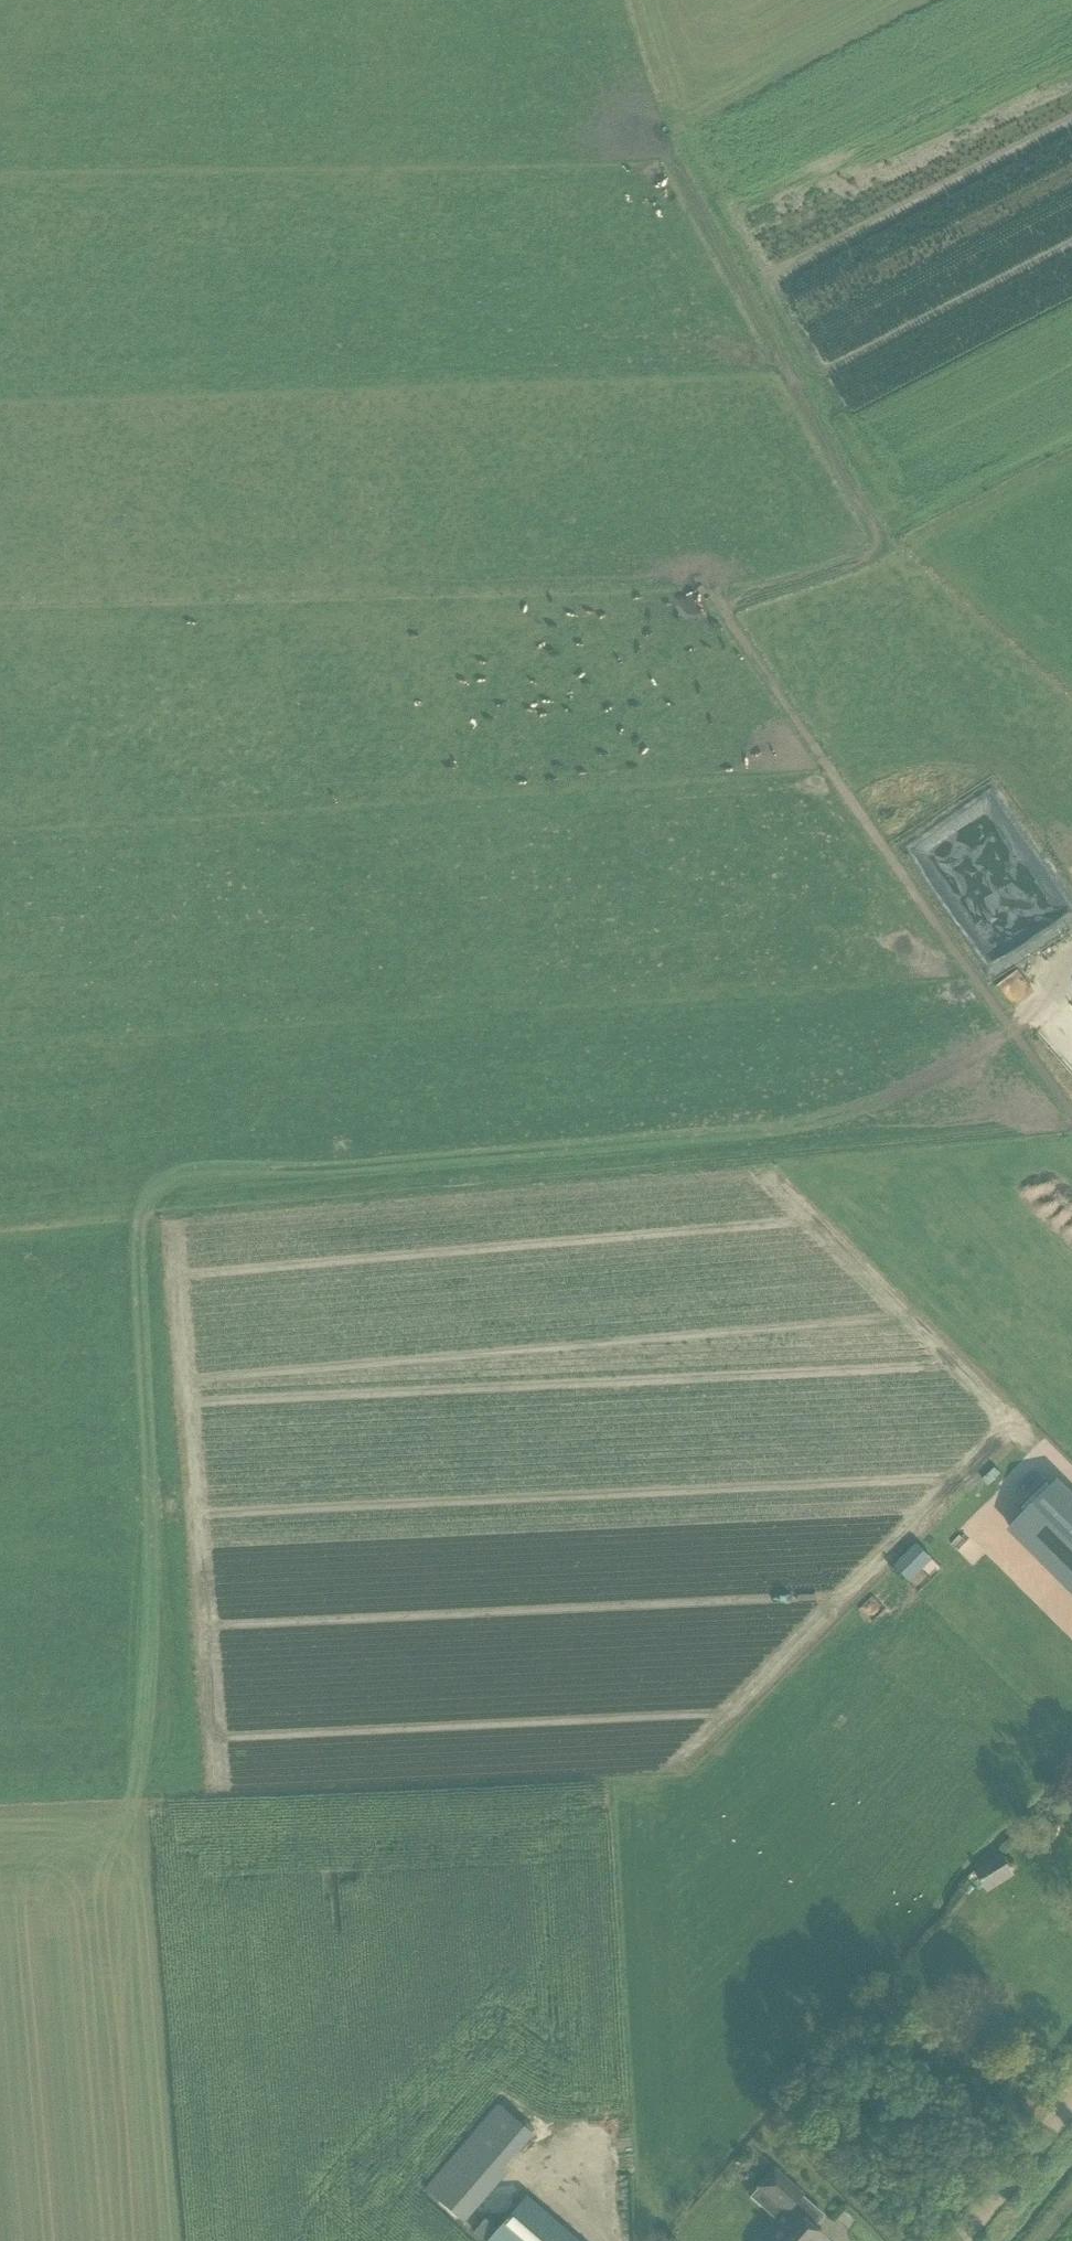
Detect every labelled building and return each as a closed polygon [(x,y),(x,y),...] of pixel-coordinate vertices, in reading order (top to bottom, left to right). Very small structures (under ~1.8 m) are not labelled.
[(1008,1529),(1071,1593),(1071,1501),(1054,1483),(1008,1529)] [(915,1544),(895,1565),(910,1580),(931,1560),(915,1544)] [(990,1889),(1018,1876),(1008,1853),(979,1866),(990,1889)] [(532,2135),(496,2104),(423,2189),(463,2223),(506,2173),(502,2169),(532,2135)] [(771,2168),(759,2183),(789,2210),(802,2196),(771,2168)] [(525,2197),(487,2240),(575,2240),(525,2197)] [(766,2240),(826,2240),(793,2211),(766,2240)]
